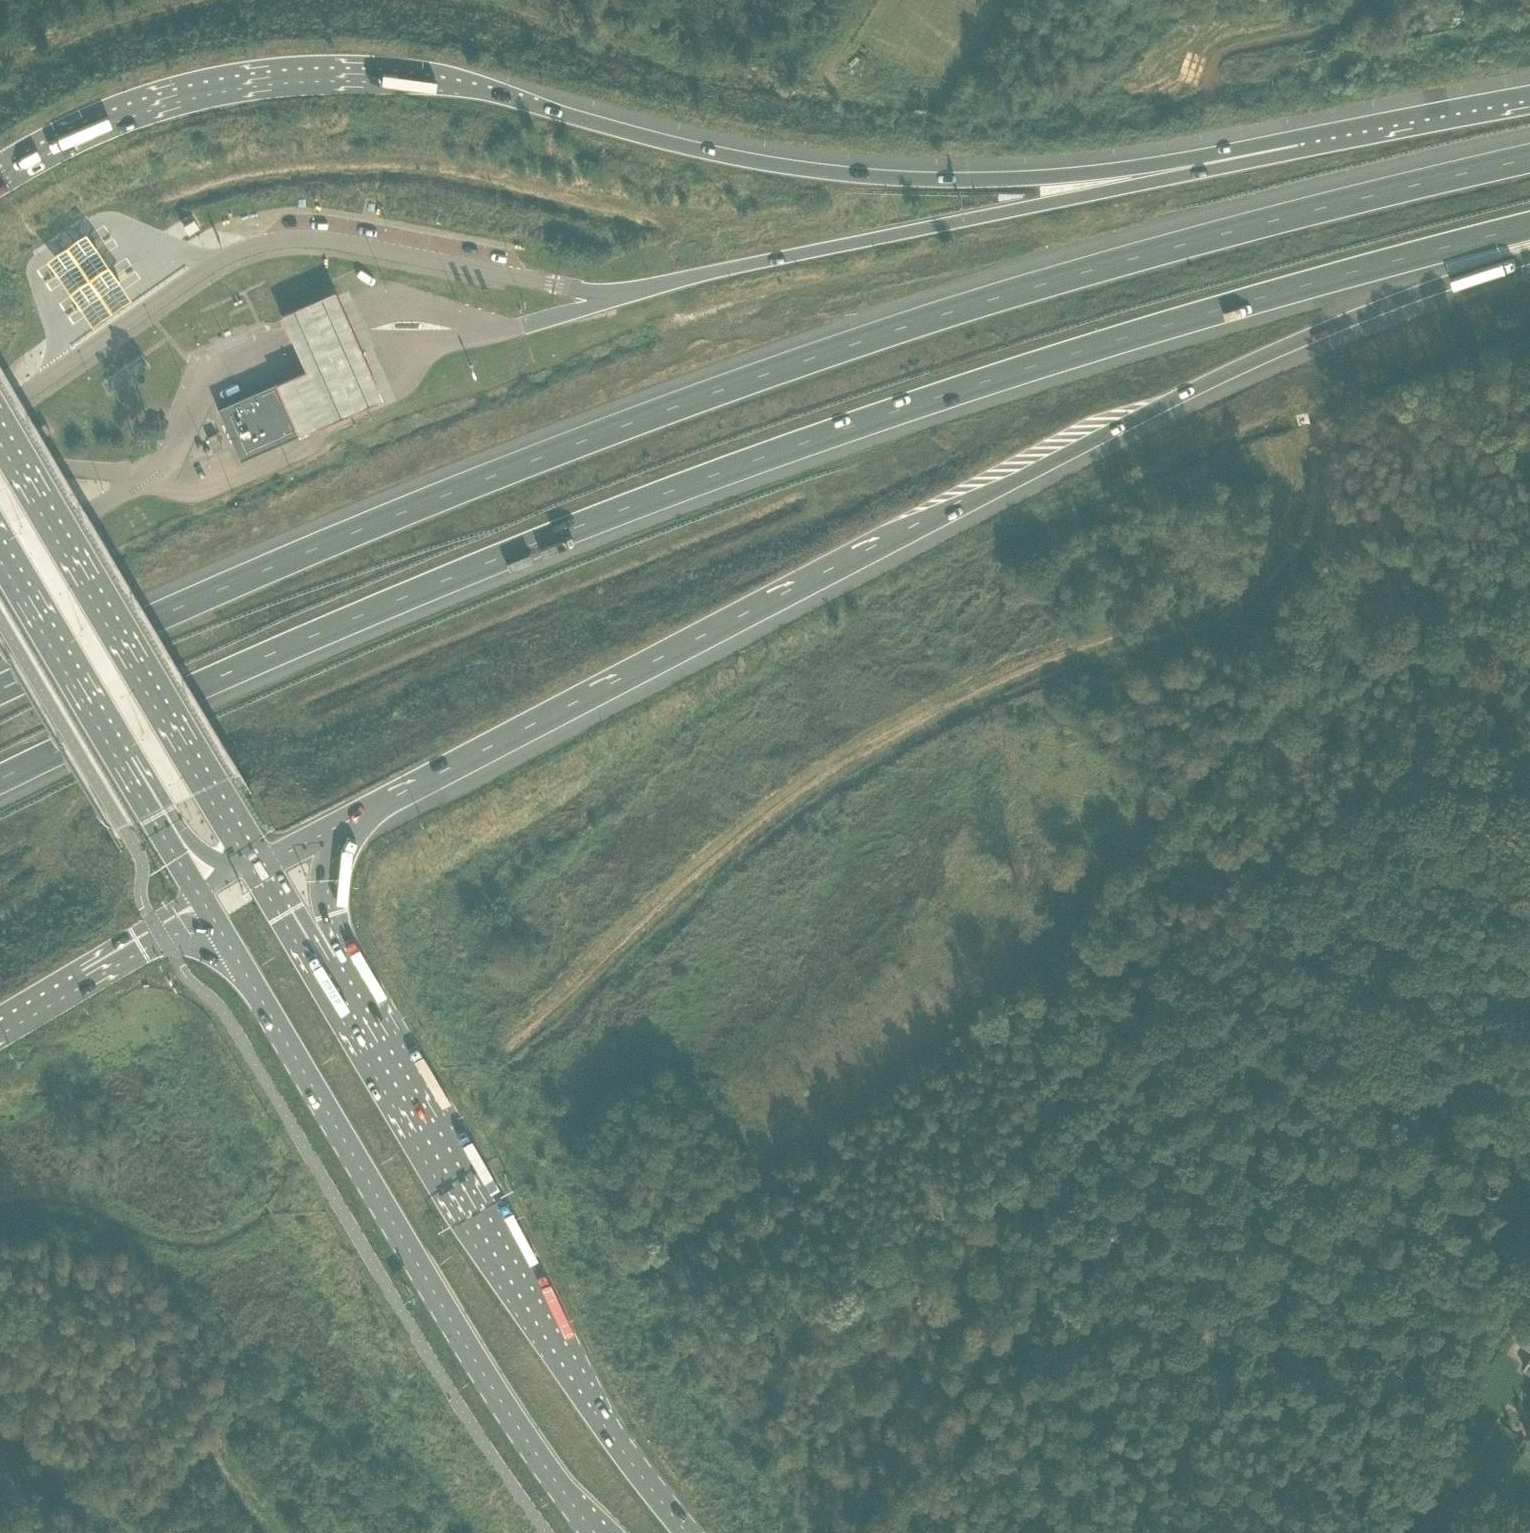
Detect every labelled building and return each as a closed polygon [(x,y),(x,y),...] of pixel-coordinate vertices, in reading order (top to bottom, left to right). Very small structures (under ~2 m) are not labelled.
[(1359,69),(1366,65),(1362,59),(1355,62),(1359,69)] [(141,297),(95,231),(54,260),(100,326),(141,297)] [(351,323),(339,295),(335,287),(281,312),(294,341),(305,368),(279,380),(301,432),(383,396),(351,323)] [(240,459),(301,432),(279,380),(217,406),(240,459)] [(42,436),(50,430),(44,421),(35,427),(42,436)] [(213,450),(223,446),(217,432),(207,435),(213,450)] [(1432,637),(1444,625),(1434,617),(1423,629),(1432,637)] [(1519,1343),(1529,1351),(1529,1324),(1519,1343)]
